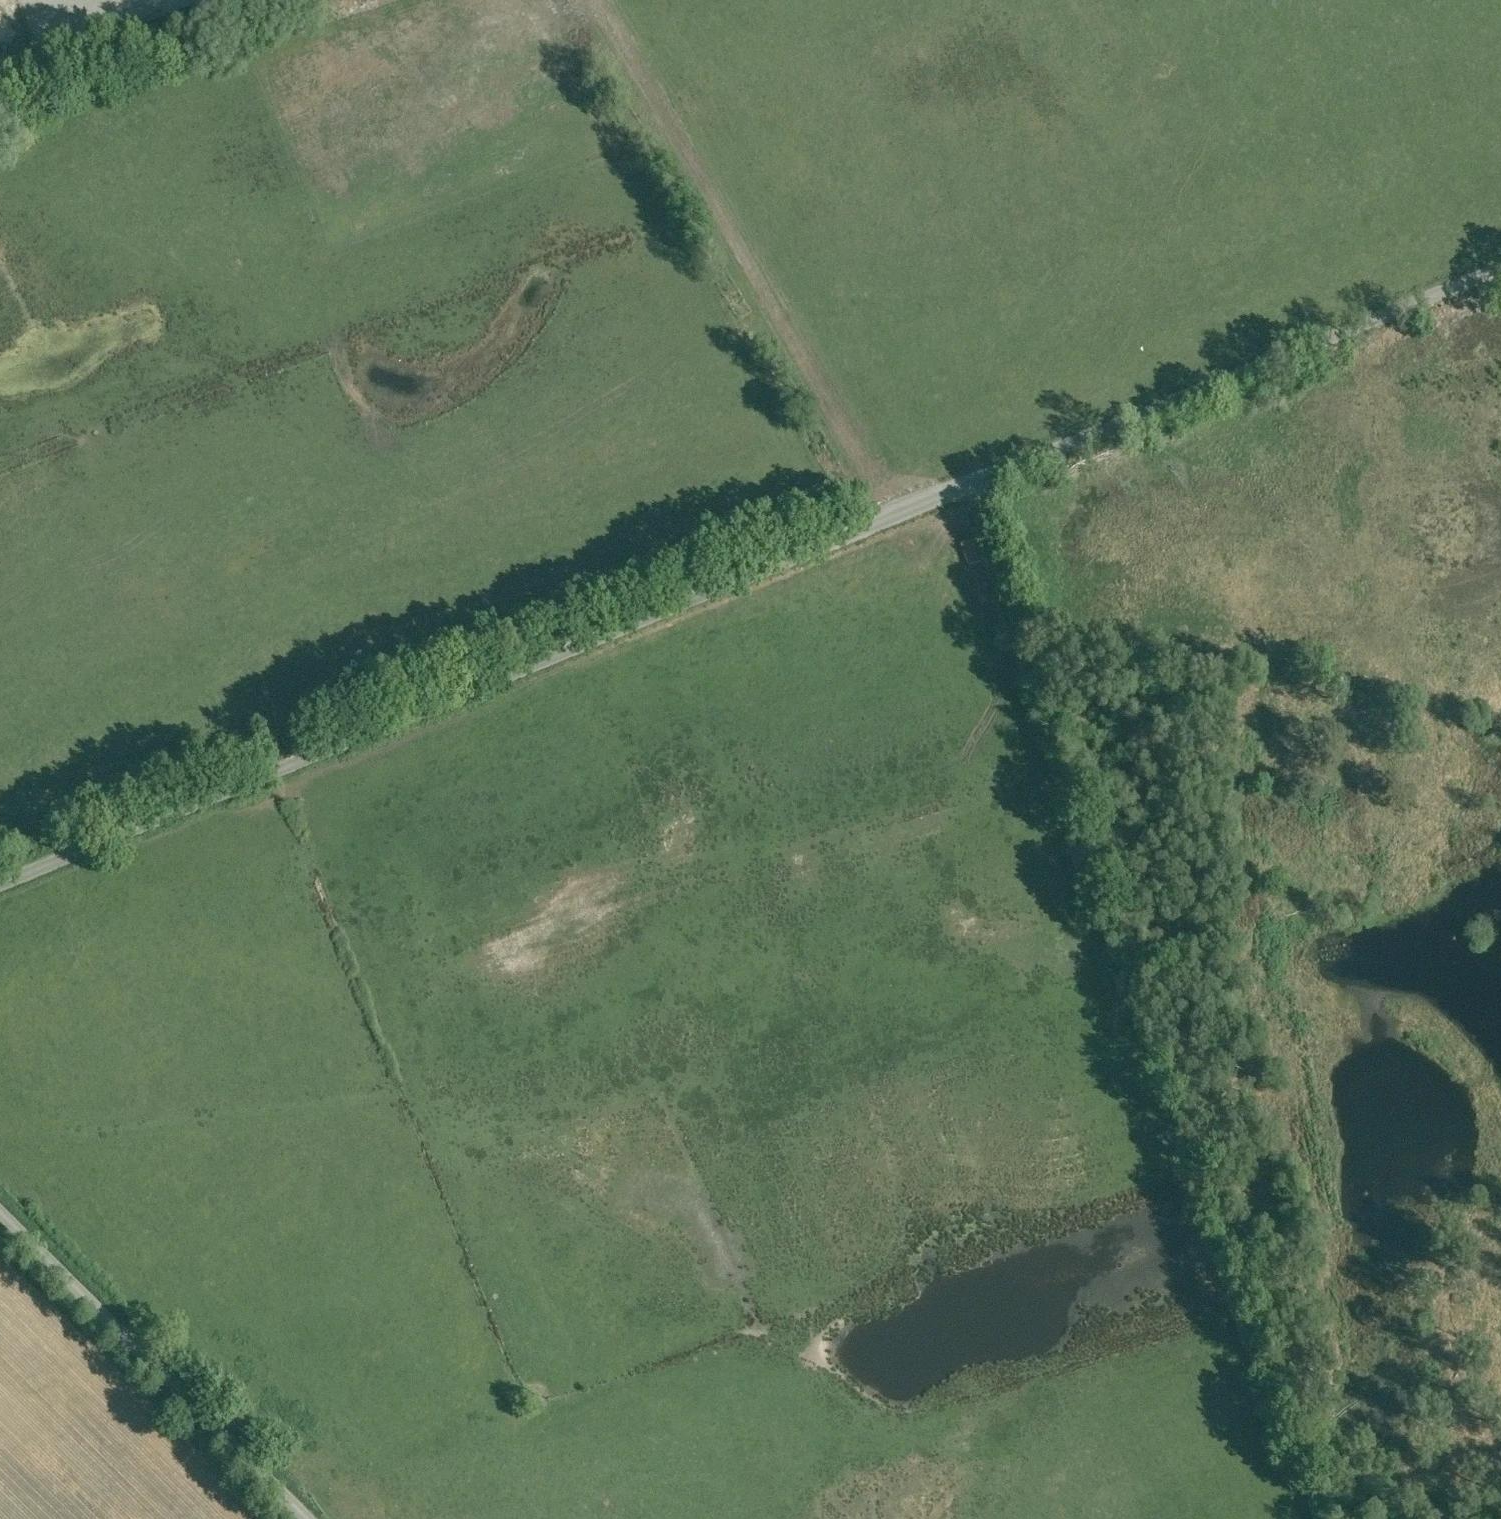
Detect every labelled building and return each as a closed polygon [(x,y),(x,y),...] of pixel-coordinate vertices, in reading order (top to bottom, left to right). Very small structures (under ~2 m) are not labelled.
[(967,564),(984,562),(980,538),(963,541),(967,564)]
